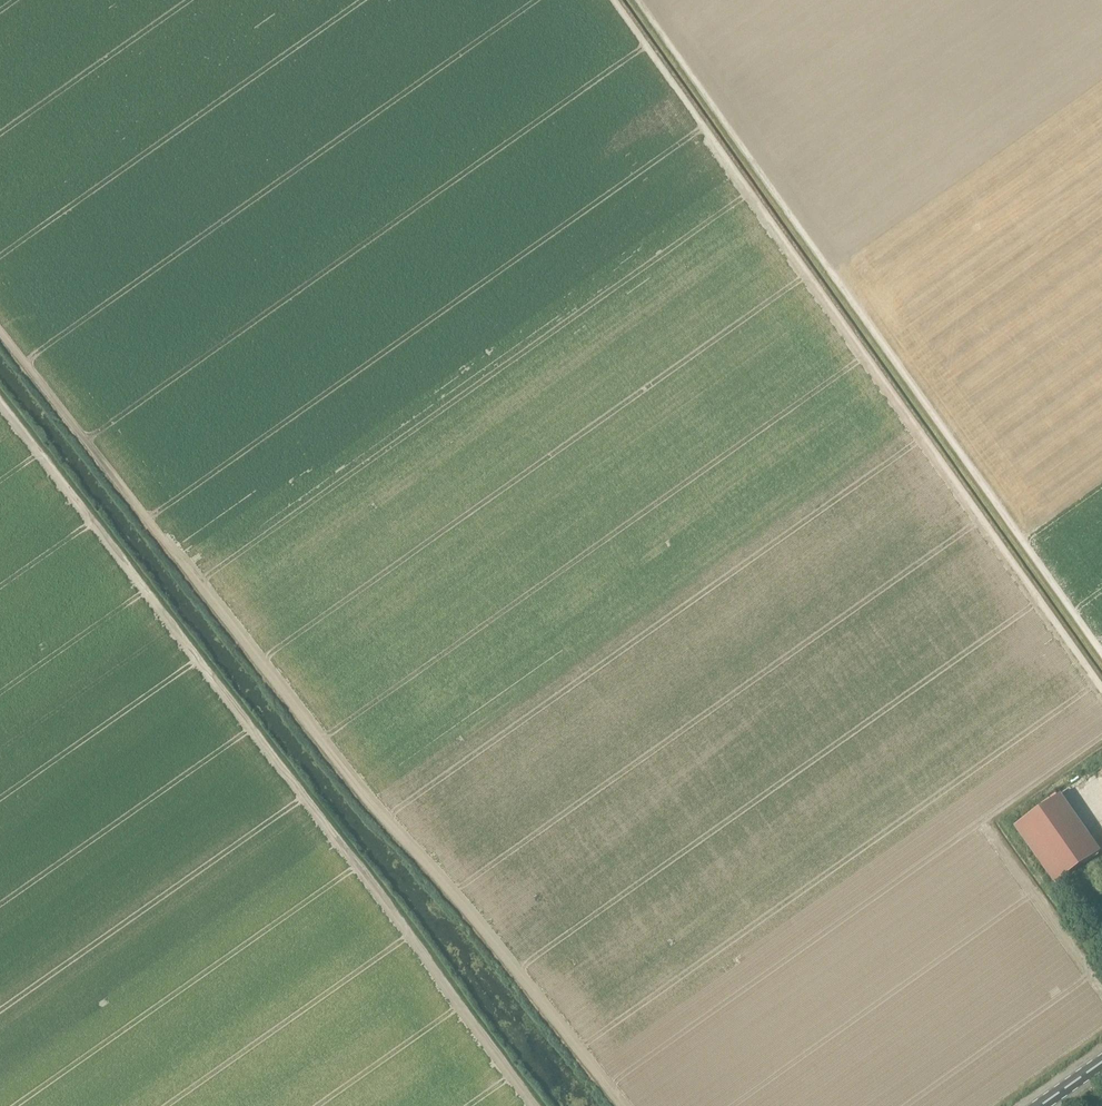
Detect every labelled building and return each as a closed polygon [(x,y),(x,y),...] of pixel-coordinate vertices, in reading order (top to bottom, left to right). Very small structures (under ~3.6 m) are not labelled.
[(1059,795),(1015,826),(1055,883),(1099,852),(1059,795)]
